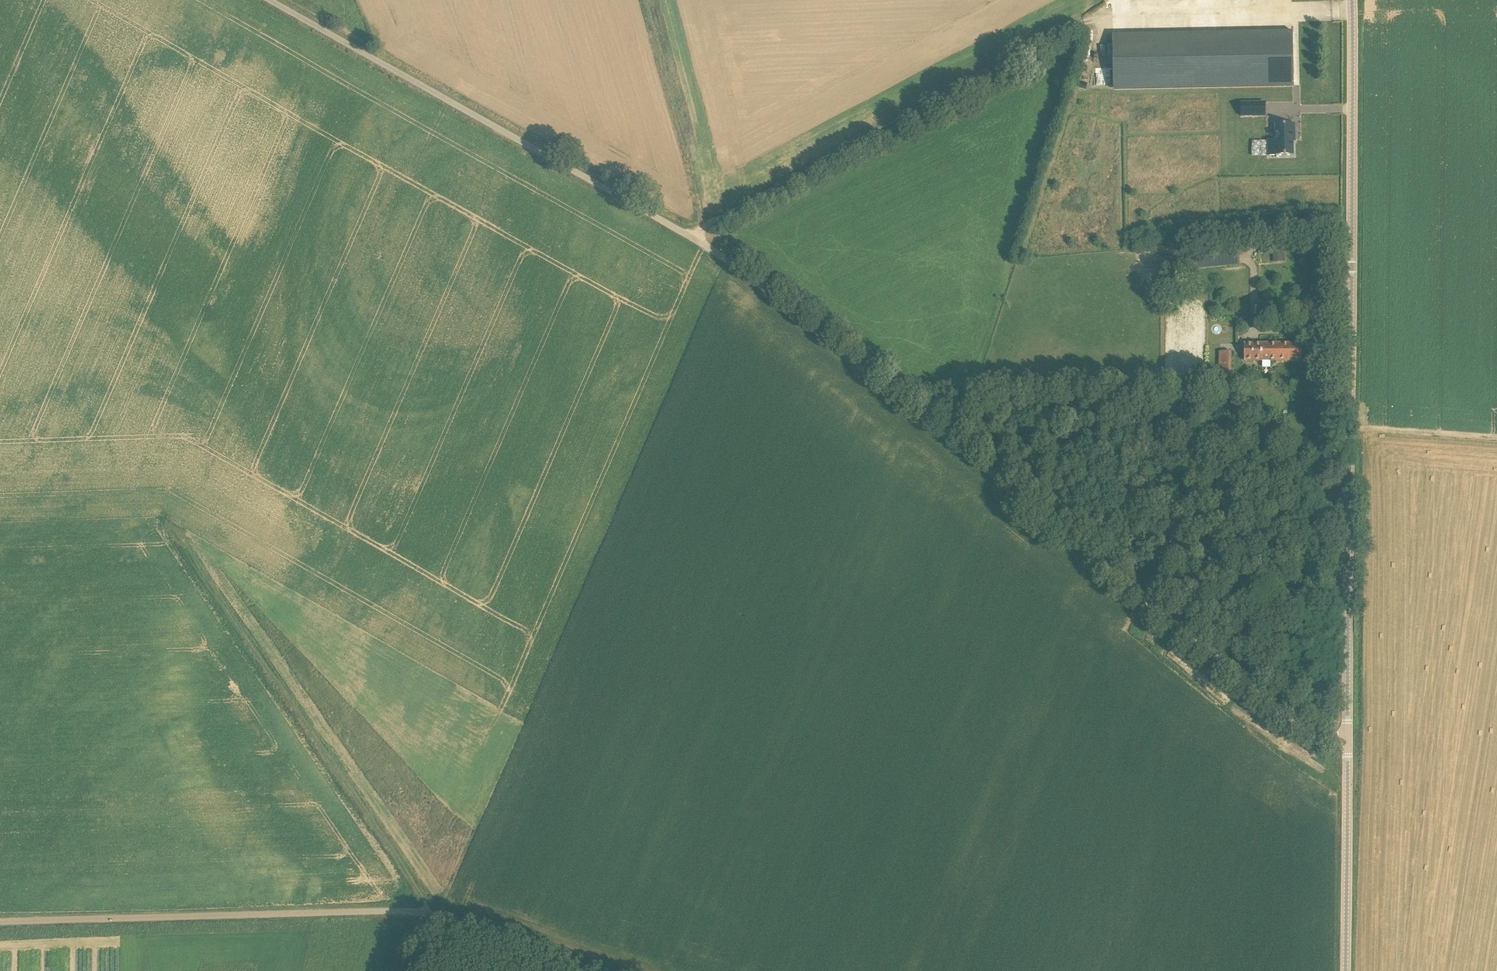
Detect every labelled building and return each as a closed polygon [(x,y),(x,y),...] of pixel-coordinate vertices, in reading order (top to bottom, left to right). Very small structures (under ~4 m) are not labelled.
[(1294,85),(1292,33),(1113,36),(1115,88),(1216,88),(1294,85)] [(1266,102),(1241,103),(1242,116),(1266,116),(1266,102)] [(1295,124),(1276,124),(1277,154),(1268,155),(1269,155),(1277,155),(1294,155),(1293,132),(1295,132),(1295,124)] [(1284,250),(1273,251),(1274,262),(1285,261),(1284,250)] [(1302,343),(1254,343),(1245,343),(1245,360),(1254,360),(1302,360),(1302,343)] [(1219,358),(1220,377),(1231,377),(1234,377),(1234,370),(1232,370),(1232,367),(1232,357),(1219,358)] [(1178,399),(1171,409),(1182,417),(1187,409),(1186,408),(1187,406),(1178,399)]
